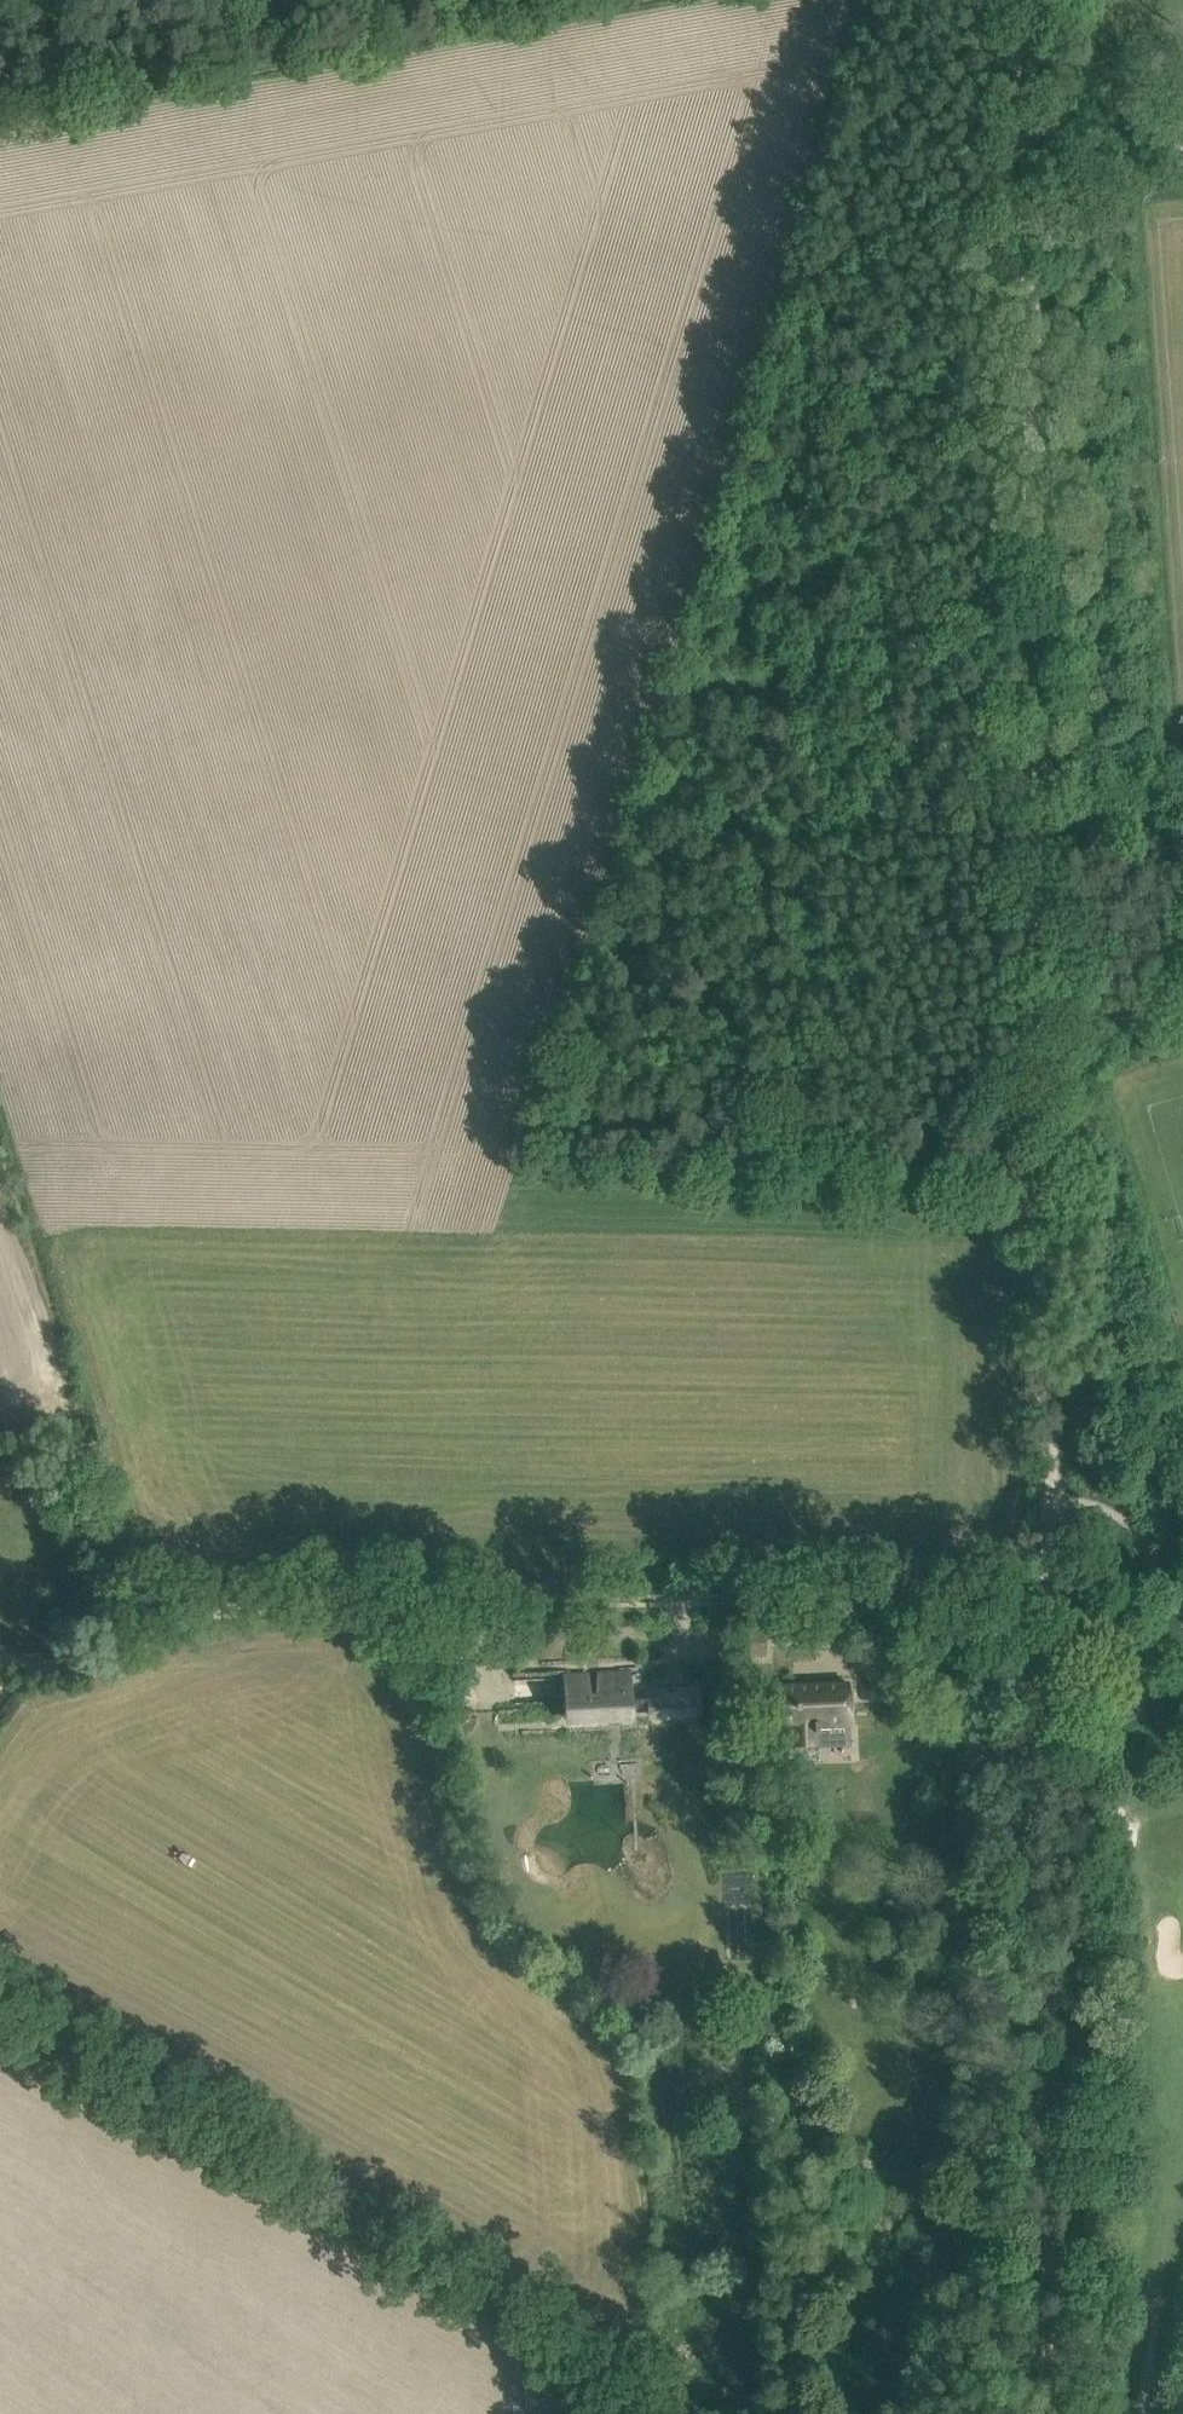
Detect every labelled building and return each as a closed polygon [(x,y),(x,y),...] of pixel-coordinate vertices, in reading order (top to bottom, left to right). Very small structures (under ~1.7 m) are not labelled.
[(588,1675),(565,1676),(565,1677),(567,1709),(568,1720),(574,1720),(574,1721),(575,1721),(575,1720),(588,1720),(590,1719),(590,1720),(592,1720),(592,1719),(606,1719),(606,1720),(608,1719),(623,1718),(623,1719),(624,1719),(624,1717),(630,1717),(629,1706),(630,1706),(628,1673),(598,1675),(595,1700),(589,1700),(588,1675)] [(849,1683),(772,1686),(774,1724),(791,1723),(793,1746),(817,1745),(816,1732),(819,1732),(818,1726),(849,1724),(851,1724),(849,1683)] [(668,1690),(649,1690),(650,1709),(650,1716),(656,1715),(657,1716),(658,1716),(658,1715),(673,1714),(673,1716),(675,1716),(675,1715),(690,1714),(690,1715),(692,1715),(692,1713),(698,1713),(698,1707),(697,1689),(697,1688),(673,1689),(673,1694),(668,1694),(668,1690)]
